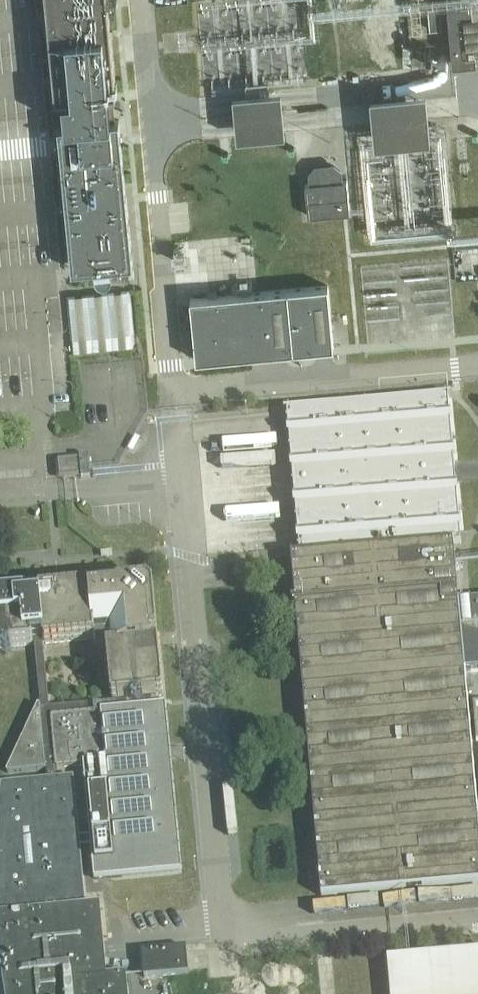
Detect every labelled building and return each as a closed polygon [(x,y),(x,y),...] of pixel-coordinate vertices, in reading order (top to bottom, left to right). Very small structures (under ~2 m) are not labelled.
[(112,276),(111,267),(133,265),(119,120),(111,121),(109,93),(116,92),(108,0),(46,0),(56,98),(63,97),(65,111),(61,112),(59,115),(58,118),(59,122),(62,124),(66,123),(67,125),(58,126),(72,270),(94,268),(95,277),(96,282),(100,284),(104,285),(108,284),(111,280),(112,276)] [(471,4),(452,6),(447,6),(453,65),(477,62),(471,4)] [(350,97),(354,146),(410,142),(407,93),(350,97)] [(268,96),(220,99),(223,143),(271,139),(268,96)] [(346,182),(305,185),(308,217),(349,214),(346,182)] [(334,347),(328,286),(190,299),(196,360),(334,347)] [(287,413),(300,555),(291,556),(322,896),(477,882),(477,814),(454,544),(461,543),(448,397),(287,412),(287,413)] [(63,476),(83,474),(85,471),(84,461),(81,458),(61,460),(59,463),(60,473),(63,476)] [(9,773),(46,769),(47,779),(1,783),(0,792),(0,796),(0,951),(1,965),(5,993),(129,993),(127,974),(124,974),(107,976),(100,904),(86,905),(80,846),(93,845),(92,836),(79,837),(74,776),(56,778),(55,768),(85,765),(106,763),(108,761),(104,719),(103,712),(102,711),(103,711),(124,709),(142,707),(142,709),(158,708),(157,695),(162,694),(163,693),(158,645),(157,643),(154,644),(153,632),(149,588),(146,586),(124,588),(91,592),(90,588),(89,587),(41,592),(40,593),(40,597),(29,598),(29,594),(27,593),(0,595),(0,647),(32,644),(33,643),(34,643),(40,704),(9,773)] [(106,763),(85,765),(92,836),(93,845),(96,883),(179,876),(163,714),(104,719),(108,761),(108,763),(106,763)] [(144,977),(189,973),(187,947),(142,951),(144,977)] [(389,959),(392,993),(477,993),(477,951),(389,959)]
